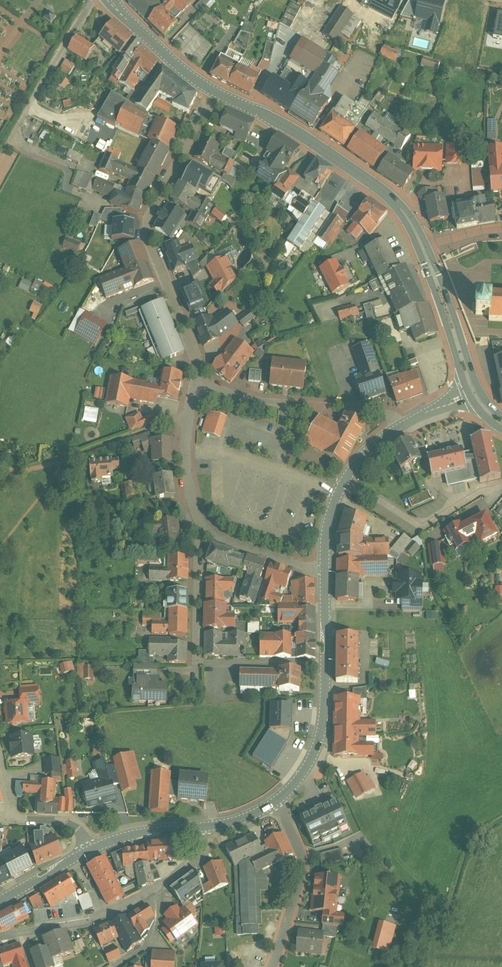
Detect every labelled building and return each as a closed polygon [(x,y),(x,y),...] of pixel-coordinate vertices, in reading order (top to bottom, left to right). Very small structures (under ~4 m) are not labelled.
[(154,0),(133,0),(129,4),(148,23),(161,9),(162,8),(155,1),(154,0)] [(155,1),(162,8),(170,0),(156,0),(155,1)] [(161,9),(174,22),(181,15),(195,1),(194,1),(195,0),(170,0),(162,8),(161,9)] [(195,8),(200,13),(212,0),(202,0),(195,8)] [(377,0),(385,4),(384,6),(397,13),(403,0),(377,0)] [(415,18),(428,22),(425,32),(435,35),(438,24),(439,24),(445,2),(437,0),(420,0),(415,18)] [(291,3),(280,24),(290,29),(301,8),(291,3)] [(341,7),(336,14),(323,34),(337,43),(342,35),(354,16),(341,7)] [(174,22),(161,9),(148,23),(165,39),(178,25),(174,22)] [(53,15),(49,13),(47,16),(46,16),(44,19),(51,25),(57,18),(53,15)] [(493,39),(501,41),(501,15),(498,14),(497,20),(494,20),(492,30),(495,30),(493,39)] [(342,35),(349,39),(361,21),(354,16),(342,35)] [(133,40),(113,23),(101,37),(101,38),(95,44),(101,50),(107,43),(121,55),(122,55),(133,40)] [(250,37),(241,35),(236,45),(246,52),(247,50),(250,37)] [(95,48),(77,37),(68,51),(86,62),(95,48)] [(133,40),(122,55),(124,57),(113,71),(115,73),(112,78),(119,83),(126,73),(142,48),(133,40)] [(303,41),(278,82),(273,79),(263,95),(290,113),(323,66),(329,57),(303,41)] [(275,44),(267,42),(263,60),(271,62),(275,44)] [(246,52),(236,45),(233,52),(243,59),(246,52)] [(399,54),(384,47),(380,55),(395,62),(399,54)] [(142,48),(126,73),(136,79),(136,78),(135,78),(140,70),(148,78),(159,63),(142,48)] [(239,65),(221,56),(211,77),(229,86),(238,68),(239,65)] [(440,63),(424,58),(421,66),(438,71),(440,63)] [(76,66),(69,61),(62,73),(69,78),(76,66)] [(323,66),(290,113),(313,127),(329,104),(321,99),(328,89),(330,90),(336,81),(329,76),(331,71),(323,66)] [(163,68),(136,107),(147,114),(157,99),(173,76),(163,68)] [(250,73),(238,68),(229,86),(250,96),(259,78),(261,73),(252,69),(250,73)] [(136,79),(126,73),(119,83),(134,92),(140,81),(136,79)] [(189,90),(173,77),(173,76),(157,99),(167,104),(173,107),(186,113),(188,114),(197,96),(189,89),(189,90)] [(69,82),(64,79),(59,86),(64,89),(69,82)] [(379,93),(370,106),(375,110),(385,98),(379,93)] [(178,130),(149,117),(149,115),(147,114),(136,107),(120,98),(108,124),(139,139),(139,138),(153,144),(168,151),(178,130)] [(173,107),(172,108),(166,105),(167,104),(157,99),(149,111),(160,117),(159,119),(178,128),(186,113),(173,107)] [(344,99),(335,113),(345,119),(354,105),(344,99)] [(335,113),(334,112),(321,133),(344,148),(355,131),(354,130),(368,110),(356,103),(354,105),(345,119),(335,113)] [(254,123),(228,111),(221,127),(238,135),(236,139),(245,143),(254,123)] [(374,115),(366,127),(371,130),(379,118),(374,115)] [(402,133),(379,118),(371,130),(394,145),(402,133)] [(499,140),(499,121),(490,121),(490,140),(499,140)] [(411,136),(403,131),(402,133),(394,145),(401,150),(411,136)] [(386,152),(360,134),(348,151),(373,169),(386,152)] [(278,136),(268,152),(272,155),(268,162),(267,162),(257,178),(273,188),(286,174),(283,172),(288,165),(289,166),(299,149),(289,142),(288,143),(278,136)] [(219,147),(204,139),(194,159),(210,166),(221,171),(220,172),(225,174),(229,176),(235,164),(226,160),(225,161),(214,156),(219,147)] [(501,171),(500,166),(501,166),(501,140),(488,142),(488,150),(491,194),(501,193),(501,171)] [(168,151),(153,144),(150,148),(166,157),(169,151),(168,151)] [(433,148),(414,147),(413,170),(437,171),(441,168),(441,158),(433,157),(433,148)] [(461,147),(448,147),(447,165),(461,165),(461,147)] [(150,148),(139,170),(155,179),(166,157),(150,148)] [(238,155),(226,148),(223,155),(234,163),(238,155)] [(121,154),(110,149),(107,156),(118,161),(121,154)] [(68,158),(80,164),(84,156),(72,150),(68,158)] [(139,170),(138,170),(137,172),(117,163),(118,161),(107,156),(106,156),(100,171),(112,176),(113,174),(131,182),(128,188),(145,197),(155,179),(139,170)] [(400,164),(389,157),(378,173),(403,190),(413,174),(400,165),(400,164)] [(332,171),(318,161),(305,180),(321,190),(332,171)] [(482,163),(472,164),(474,192),(485,191),(482,163)] [(209,174),(192,164),(181,183),(199,192),(201,188),(204,184),(209,174)] [(289,171),(278,186),(288,193),(299,178),(289,171)] [(79,172),(73,186),(79,189),(85,174),(79,172)] [(85,174),(79,189),(87,192),(92,177),(85,174)] [(221,181),(209,174),(204,184),(207,186),(204,190),(215,196),(223,182),(221,181)] [(229,176),(225,174),(221,181),(223,182),(229,185),(232,189),(237,179),(229,176)] [(116,186),(97,179),(93,191),(111,198),(116,186)] [(197,194),(180,184),(171,201),(193,213),(194,213),(198,204),(198,203),(193,201),(197,194)] [(288,193),(278,186),(272,196),(280,202),(278,204),(287,210),(289,213),(299,200),(288,193)] [(434,189),(422,191),(418,195),(422,201),(426,200),(435,198),(434,189)] [(145,197),(129,191),(126,198),(116,194),(111,205),(122,209),(121,209),(138,216),(145,197)] [(299,200),(289,213),(299,225),(313,204),(314,202),(303,194),(299,200)] [(314,202),(313,204),(317,206),(322,199),(318,197),(314,202)] [(435,198),(426,200),(430,224),(448,220),(444,197),(435,198)] [(214,207),(202,198),(198,203),(198,204),(194,213),(193,213),(187,224),(200,231),(202,228),(210,214),(214,207)] [(388,214),(369,201),(352,222),(355,224),(347,233),(356,241),(361,233),(363,231),(370,237),(388,214)] [(493,201),(453,209),(457,230),(496,223),(493,201)] [(299,225),(287,243),(294,248),(300,252),(326,212),(317,206),(313,204),(299,225)] [(185,217),(169,206),(155,228),(156,229),(172,239),(180,226),(183,229),(185,226),(189,219),(185,217)] [(227,218),(214,207),(210,214),(222,224),(227,218)] [(332,216),(318,238),(328,245),(335,236),(343,224),(332,216)] [(135,223),(114,222),(112,240),(134,242),(135,223)] [(210,236),(202,228),(200,231),(207,239),(210,236)] [(207,239),(200,231),(196,236),(203,243),(207,239)] [(82,245),(66,239),(63,247),(78,253),(82,245)] [(176,242),(163,247),(173,273),(186,268),(185,264),(197,259),(192,246),(180,251),(180,249),(181,249),(178,242),(176,243),(176,242)] [(385,242),(359,254),(364,265),(371,261),(380,279),(399,270),(385,242)] [(287,243),(280,253),(287,258),(294,248),(287,243)] [(139,244),(120,252),(127,270),(121,272),(127,287),(132,284),(134,289),(154,281),(139,244)] [(197,259),(185,264),(186,268),(191,272),(199,264),(197,259)] [(216,282),(201,297),(206,308),(205,308),(206,309),(236,279),(225,259),(208,268),(216,282)] [(341,271),(336,261),(319,270),(332,295),(349,286),(345,279),(347,278),(343,271),(341,271)] [(199,264),(191,272),(193,278),(202,271),(199,264)] [(380,279),(369,285),(373,293),(381,289),(383,294),(389,291),(392,298),(415,290),(404,268),(399,270),(380,279)] [(121,272),(99,281),(106,300),(134,289),(132,284),(127,287),(121,272)] [(20,288),(30,293),(34,284),(24,279),(20,288)] [(196,285),(181,291),(191,314),(205,308),(206,308),(201,297),(196,285)] [(417,293),(393,300),(400,314),(424,307),(417,293)] [(490,297),(490,302),(477,301),(476,316),(489,317),(489,322),(501,323),(501,298),(490,297)] [(381,301),(370,304),(372,310),(383,307),(381,301)] [(38,303),(31,317),(37,320),(45,307),(38,303)] [(144,311),(139,313),(158,359),(163,358),(164,361),(183,354),(163,303),(144,311)] [(370,304),(364,306),(368,323),(375,321),(372,310),(370,304)] [(400,314),(394,316),(400,333),(412,330),(416,342),(437,336),(428,306),(424,307),(400,314)] [(142,307),(126,313),(128,318),(139,313),(144,311),(142,307)] [(355,307),(338,311),(340,320),(359,315),(355,307)] [(258,316),(244,327),(258,350),(278,337),(269,308),(258,316)] [(253,310),(239,321),(244,327),(258,316),(253,310)] [(108,324),(87,313),(75,334),(96,346),(108,324)] [(231,319),(226,313),(216,320),(216,322),(214,323),(214,324),(213,325),(218,338),(220,337),(226,333),(228,333),(231,330),(231,329),(237,325),(233,319),(231,319)] [(211,317),(195,324),(204,347),(212,343),(212,341),(218,339),(218,338),(213,325),(214,324),(214,323),(211,317)] [(254,353),(236,339),(226,352),(244,366),(254,353)] [(492,344),(499,376),(501,389),(501,343),(492,344)] [(369,344),(354,349),(356,356),(371,351),(369,344)] [(371,351),(356,356),(363,376),(355,379),(363,402),(386,394),(379,373),(371,351)] [(244,366),(226,352),(221,358),(213,369),(231,383),(244,366)] [(306,366),(273,362),(270,386),(303,390),(306,366)] [(262,372),(250,370),(249,382),(261,383),(262,372)] [(183,375),(162,372),(159,386),(157,398),(158,398),(178,401),(183,375)] [(408,377),(389,383),(395,400),(405,397),(406,400),(423,394),(416,375),(408,378),(408,377)] [(134,381),(112,377),(106,404),(128,408),(130,400),(156,405),(158,398),(157,398),(159,386),(148,384),(134,381)] [(99,403),(85,400),(81,424),(95,427),(99,403)] [(222,417),(210,413),(203,434),(215,438),(215,437),(211,436),(214,426),(218,428),(222,417)] [(323,454),(344,465),(366,425),(350,416),(346,414),(338,428),(319,417),(305,444),(323,454)] [(140,415),(127,420),(131,432),(157,422),(154,416),(142,420),(140,415)] [(149,435),(133,441),(135,448),(144,445),(152,441),(149,435)] [(491,436),(470,441),(473,454),(479,481),(479,484),(501,479),(491,436)] [(410,439),(391,450),(401,470),(410,466),(421,460),(417,452),(415,448),(410,439)] [(152,441),(144,445),(146,450),(148,449),(149,449),(149,452),(154,452),(154,451),(152,451),(152,441)] [(171,441),(152,441),(152,451),(154,451),(154,452),(154,464),(172,464),(171,441)] [(462,450),(427,458),(431,479),(448,475),(466,471),(463,456),(462,450)] [(473,454),(463,456),(466,471),(448,475),(451,487),(479,481),(473,454)] [(119,459),(90,462),(92,482),(104,481),(103,478),(114,477),(113,470),(120,469),(119,459)] [(172,475),(154,478),(158,499),(175,497),(172,475)] [(137,483),(127,484),(128,505),(137,505),(137,483)] [(408,500),(412,508),(431,500),(428,491),(408,500)] [(160,501),(144,503),(145,510),(156,508),(161,507),(160,501)] [(145,510),(138,511),(135,511),(135,517),(139,516),(139,518),(157,515),(156,508),(145,510)] [(367,519),(346,512),(339,535),(362,536),(367,519)] [(486,516),(470,524),(476,536),(476,537),(480,545),(497,537),(493,529),(493,528),(491,524),(490,524),(486,516)] [(176,521),(159,523),(159,522),(158,523),(159,535),(161,550),(162,549),(179,547),(181,547),(177,520),(176,520),(176,521)] [(158,523),(146,524),(148,536),(159,535),(158,523)] [(461,524),(445,533),(448,538),(446,539),(450,548),(453,547),(455,552),(471,543),(469,540),(476,536),(470,524),(463,527),(461,524)] [(362,536),(339,535),(339,557),(362,557),(362,556),(362,541),(362,536)] [(404,535),(389,553),(389,556),(397,560),(413,541),(404,535)] [(389,540),(362,541),(362,556),(376,556),(376,557),(388,556),(389,556),(389,553),(389,540)] [(413,542),(405,551),(412,556),(419,547),(413,542)] [(441,545),(430,547),(432,566),(444,565),(441,545)] [(248,558),(212,546),(207,563),(228,570),(229,568),(235,570),(243,572),(248,558)] [(376,557),(358,557),(358,561),(358,576),(364,576),(388,576),(388,556),(376,557)] [(169,569),(157,569),(157,558),(150,558),(150,581),(168,581),(169,569)] [(188,559),(169,558),(169,569),(168,581),(169,582),(188,582),(188,559)] [(253,560),(240,597),(241,597),(240,600),(247,603),(248,600),(255,602),(262,581),(261,580),(266,564),(253,560)] [(358,561),(339,561),(338,577),(338,601),(357,601),(358,576),(358,561)] [(292,573),(271,566),(265,581),(279,586),(287,588),(292,573)] [(243,572),(235,570),(233,578),(241,580),(243,572)] [(420,576),(398,576),(398,584),(395,584),(395,592),(398,592),(398,600),(404,600),(421,600),(421,584),(420,584),(420,576)] [(234,580),(207,579),(207,604),(224,604),(224,593),(234,593),(234,580)] [(284,597),(274,594),(275,591),(277,592),(279,586),(265,581),(259,600),(271,603),(271,607),(280,607),(284,598),(284,597)] [(314,582),(293,583),(293,589),(291,589),(291,593),(293,593),(293,598),(294,606),(295,606),(297,606),(314,605),(314,582)] [(180,591),(191,591),(191,583),(180,583),(180,591)] [(187,592),(168,592),(167,603),(165,603),(165,611),(187,612),(187,592)] [(293,598),(284,598),(280,607),(294,606),(293,598)] [(421,600),(404,600),(403,612),(420,612),(421,600)] [(223,607),(206,606),(206,628),(222,628),(222,618),(223,607)] [(161,612),(149,611),(149,613),(143,613),(143,625),(152,626),(152,635),(166,635),(166,629),(162,629),(162,623),(161,623),(161,612)] [(187,612),(165,611),(165,620),(170,620),(170,623),(162,623),(162,629),(166,629),(166,635),(170,635),(170,636),(187,637),(187,612)] [(298,612),(297,612),(280,612),(280,624),(300,623),(300,636),(315,636),(315,611),(298,612)] [(239,618),(222,618),(222,628),(239,628),(239,618)] [(259,623),(248,623),(248,634),(259,634),(259,623)] [(222,634),(206,634),(205,657),(233,657),(233,643),(229,643),(226,643),(222,645),(222,634)] [(246,634),(229,634),(229,643),(233,643),(233,657),(239,657),(239,644),(246,644),(246,639),(246,634)] [(292,635),(261,635),(260,658),(276,658),(291,658),(291,648),(292,635)] [(300,636),(298,636),(297,645),(293,644),(293,648),(291,648),(291,658),(315,659),(315,636),(300,636)] [(359,637),(337,637),(336,683),(358,683),(359,637)] [(186,644),(171,644),(171,641),(150,641),(150,656),(168,656),(170,655),(169,664),(186,664),(186,644)] [(94,657),(82,657),(82,672),(94,672),(94,657)] [(64,674),(77,670),(74,661),(61,665),(64,674)] [(157,665),(150,665),(145,665),(145,673),(157,673),(157,665)] [(300,671),(280,670),(280,672),(241,671),(240,689),(241,689),(241,695),(260,695),(260,689),(277,690),(280,691),(279,691),(300,692),(300,671)] [(158,679),(134,678),(133,701),(166,702),(167,688),(158,687),(158,679)] [(367,688),(353,690),(353,699),(359,699),(359,701),(367,701),(367,688)] [(38,689),(20,691),(21,704),(25,704),(26,704),(39,703),(38,689)] [(353,699),(336,699),(335,756),(358,756),(358,745),(359,737),(359,724),(359,701),(359,699),(353,699)] [(21,704),(7,705),(8,724),(11,724),(13,726),(17,725),(18,724),(27,723),(26,704),(25,704),(21,704)] [(292,735),(292,731),(292,706),(271,705),(270,731),(269,732),(253,757),(272,769),(288,744),(290,739),(292,735)] [(375,723),(361,723),(359,724),(359,737),(375,737),(375,723)] [(35,732),(12,734),(14,760),(37,758),(35,732)] [(373,745),(358,745),(358,756),(373,756),(373,745)] [(128,755),(114,759),(123,793),(137,789),(128,755)] [(54,760),(45,761),(46,774),(56,773),(54,760)] [(96,765),(102,785),(110,782),(112,790),(120,787),(115,767),(106,770),(104,763),(96,765)] [(75,765),(67,766),(69,779),(77,778),(75,765)] [(171,774),(153,772),(150,804),(169,805),(169,797),(170,784),(170,783),(171,774)] [(370,773),(350,780),(357,799),(378,792),(370,773)] [(209,778),(180,776),(180,784),(170,783),(170,784),(169,797),(179,798),(179,799),(207,802),(209,778)] [(57,782),(41,782),(41,784),(40,790),(56,791),(57,782)] [(115,799),(112,790),(110,782),(102,785),(82,790),(88,808),(115,799)] [(41,784),(24,783),(23,793),(40,794),(40,790),(41,784)] [(56,791),(40,790),(40,794),(39,799),(38,814),(58,815),(58,813),(59,800),(55,800),(56,791)] [(72,790),(64,791),(66,799),(59,799),(59,800),(58,813),(73,814),(73,802),(72,790)] [(338,803),(302,820),(312,842),(320,838),(323,845),(342,836),(339,830),(348,825),(338,803)] [(41,829),(30,830),(31,847),(55,836),(55,835),(61,835),(60,827),(53,827),(53,826),(47,827),(41,828),(41,829)] [(26,833),(11,836),(14,855),(3,860),(12,879),(33,868),(24,851),(28,848),(26,833)] [(254,835),(226,848),(235,867),(238,936),(259,935),(259,926),(262,926),(260,891),(268,891),(267,880),(266,875),(264,875),(262,870),(293,856),(283,834),(265,842),(267,846),(261,849),(254,835)] [(31,847),(37,865),(62,855),(55,836),(31,847)] [(177,841),(148,844),(149,862),(178,860),(177,841)] [(148,847),(123,850),(123,851),(125,868),(126,868),(137,866),(141,888),(153,884),(153,882),(150,865),(149,862),(148,844),(147,844),(148,847)] [(123,851),(112,856),(119,874),(126,872),(126,868),(125,868),(123,851)] [(111,869),(106,858),(88,867),(108,906),(124,898),(109,870),(111,869)] [(222,861),(204,868),(210,883),(213,891),(229,885),(225,876),(227,875),(222,861)] [(160,863),(150,865),(153,882),(168,877),(165,867),(162,868),(160,863)] [(192,874),(171,889),(181,904),(197,892),(202,889),(192,874)] [(65,875),(41,890),(52,907),(66,899),(76,892),(65,875)] [(330,879),(317,878),(315,890),(314,892),(313,898),(314,900),(313,911),(325,912),(324,917),(335,918),(335,916),(336,906),(335,904),(336,896),(339,894),(341,879),(330,877),(330,879)] [(210,883),(202,886),(205,895),(213,891),(210,883)] [(76,892),(66,899),(69,901),(78,895),(76,892)] [(196,911),(191,904),(200,897),(197,892),(181,904),(185,909),(192,919),(195,916),(196,911)] [(77,902),(61,903),(61,908),(41,909),(43,920),(79,917),(77,902)] [(0,916),(0,931),(3,931),(4,932),(28,919),(25,913),(20,905),(0,916)] [(147,905),(128,917),(135,929),(135,928),(141,938),(149,930),(145,922),(154,917),(147,905)] [(41,909),(34,910),(35,920),(43,920),(41,909)] [(179,912),(173,911),(169,913),(168,920),(169,921),(164,924),(167,928),(163,931),(171,942),(175,939),(177,942),(198,926),(192,919),(185,909),(180,913),(179,912)] [(34,910),(25,913),(28,919),(29,922),(35,920),(34,910)] [(126,916),(112,923),(127,953),(142,942),(137,932),(134,933),(129,924),(130,923),(126,916)] [(344,917),(335,916),(335,918),(324,917),(323,926),(339,928),(343,928),(344,917)] [(111,924),(94,932),(101,946),(118,938),(111,924)] [(394,928),(384,925),(377,950),(388,953),(394,932),(398,934),(400,925),(396,924),(394,928)] [(339,928),(323,926),(323,932),(328,933),(327,939),(336,939),(339,928)] [(66,932),(44,939),(47,949),(51,961),(52,960),(74,953),(66,932)] [(324,935),(299,932),(297,953),(307,954),(321,955),(322,955),(324,935)] [(82,940),(71,944),(76,955),(87,950),(82,940)] [(0,951),(0,957),(4,966),(6,966),(7,966),(13,965),(25,960),(20,944),(0,951)] [(117,948),(105,954),(109,962),(121,957),(117,948)] [(31,953),(36,966),(54,966),(52,960),(51,961),(47,949),(42,951),(41,949),(31,953)] [(152,957),(151,966),(175,966),(175,958),(152,957)]
